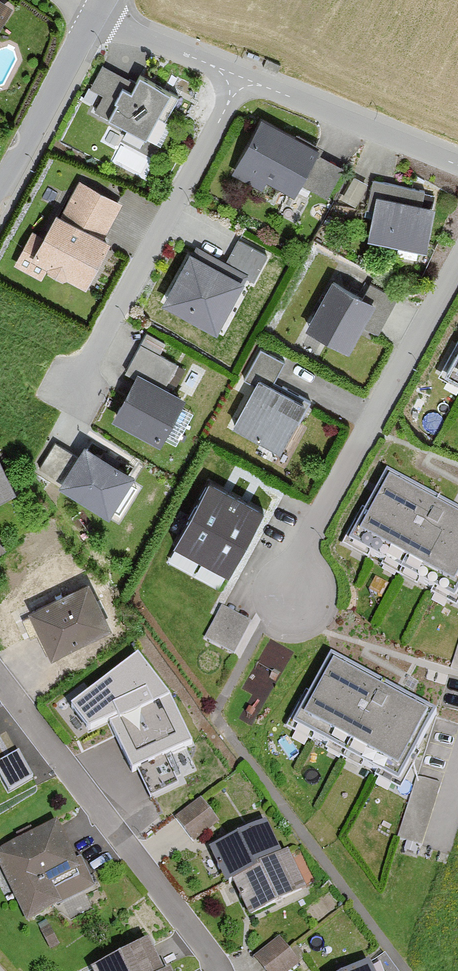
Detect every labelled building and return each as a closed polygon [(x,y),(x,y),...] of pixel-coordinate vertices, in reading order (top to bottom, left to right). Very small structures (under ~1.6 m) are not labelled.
[(18,14),(0,2),(0,40),(18,14)] [(183,97),(114,69),(95,118),(163,145),(183,97)] [(328,156),(256,121),(232,171),(304,206),(328,156)] [(356,173),(347,193),(359,198),(368,178),(356,173)] [(123,209),(80,185),(61,218),(59,217),(45,243),(32,236),(13,269),(43,286),(51,271),(91,294),(116,248),(105,242),(123,209)] [(434,204),(375,190),(363,242),(423,255),(434,204)] [(228,266),(196,250),(166,309),(225,338),(254,281),(259,284),(271,260),(240,244),(228,266)] [(382,308),(311,271),(285,321),(356,358),(382,308)] [(188,360),(147,337),(124,377),(136,384),(115,421),(165,449),(190,405),(170,393),(188,360)] [(243,382),(258,390),(236,429),(284,456),(311,407),(274,386),(285,366),(260,352),(243,382)] [(137,480),(87,450),(61,492),(88,509),(90,506),(113,520),(137,480)] [(20,499),(4,461),(0,462),(0,507),(20,499)] [(229,579),(267,511),(207,477),(168,546),(229,579)] [(396,481),(358,548),(452,602),(457,591),(457,516),(396,481)] [(115,635),(93,588),(33,615),(55,663),(115,635)] [(223,603),(206,634),(237,651),(254,619),(223,603)] [(109,723),(169,694),(138,652),(71,704),(89,732),(109,723)] [(429,712),(333,663),(297,732),(394,781),(429,712)] [(194,745),(169,694),(109,723),(133,773),(194,745)] [(400,835),(423,842),(442,781),(418,774),(400,835)] [(218,822),(202,804),(175,826),(191,845),(218,822)] [(27,923),(92,895),(63,828),(0,856),(0,861),(27,923)] [(285,862),(273,831),(214,855),(230,894),(238,891),(250,921),(312,897),(296,857),(285,862)] [(279,941),(255,962),(262,970),(295,970),(301,966),(279,941)] [(154,950),(110,970),(165,970),(154,950)]
